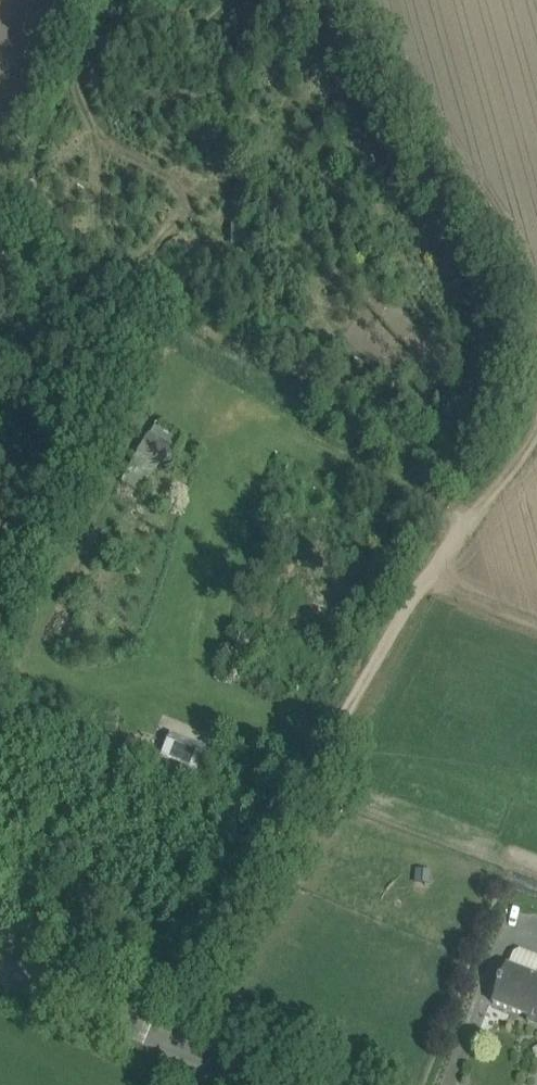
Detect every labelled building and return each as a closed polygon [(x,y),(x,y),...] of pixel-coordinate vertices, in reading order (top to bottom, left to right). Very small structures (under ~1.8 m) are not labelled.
[(197,770),(205,750),(169,735),(161,756),(197,770)] [(416,868),(415,882),(430,884),(431,870),(416,868)] [(521,949),(516,953),(511,966),(507,965),(493,1003),(529,1017),(528,1022),(536,1025),(536,956),(521,949)]
